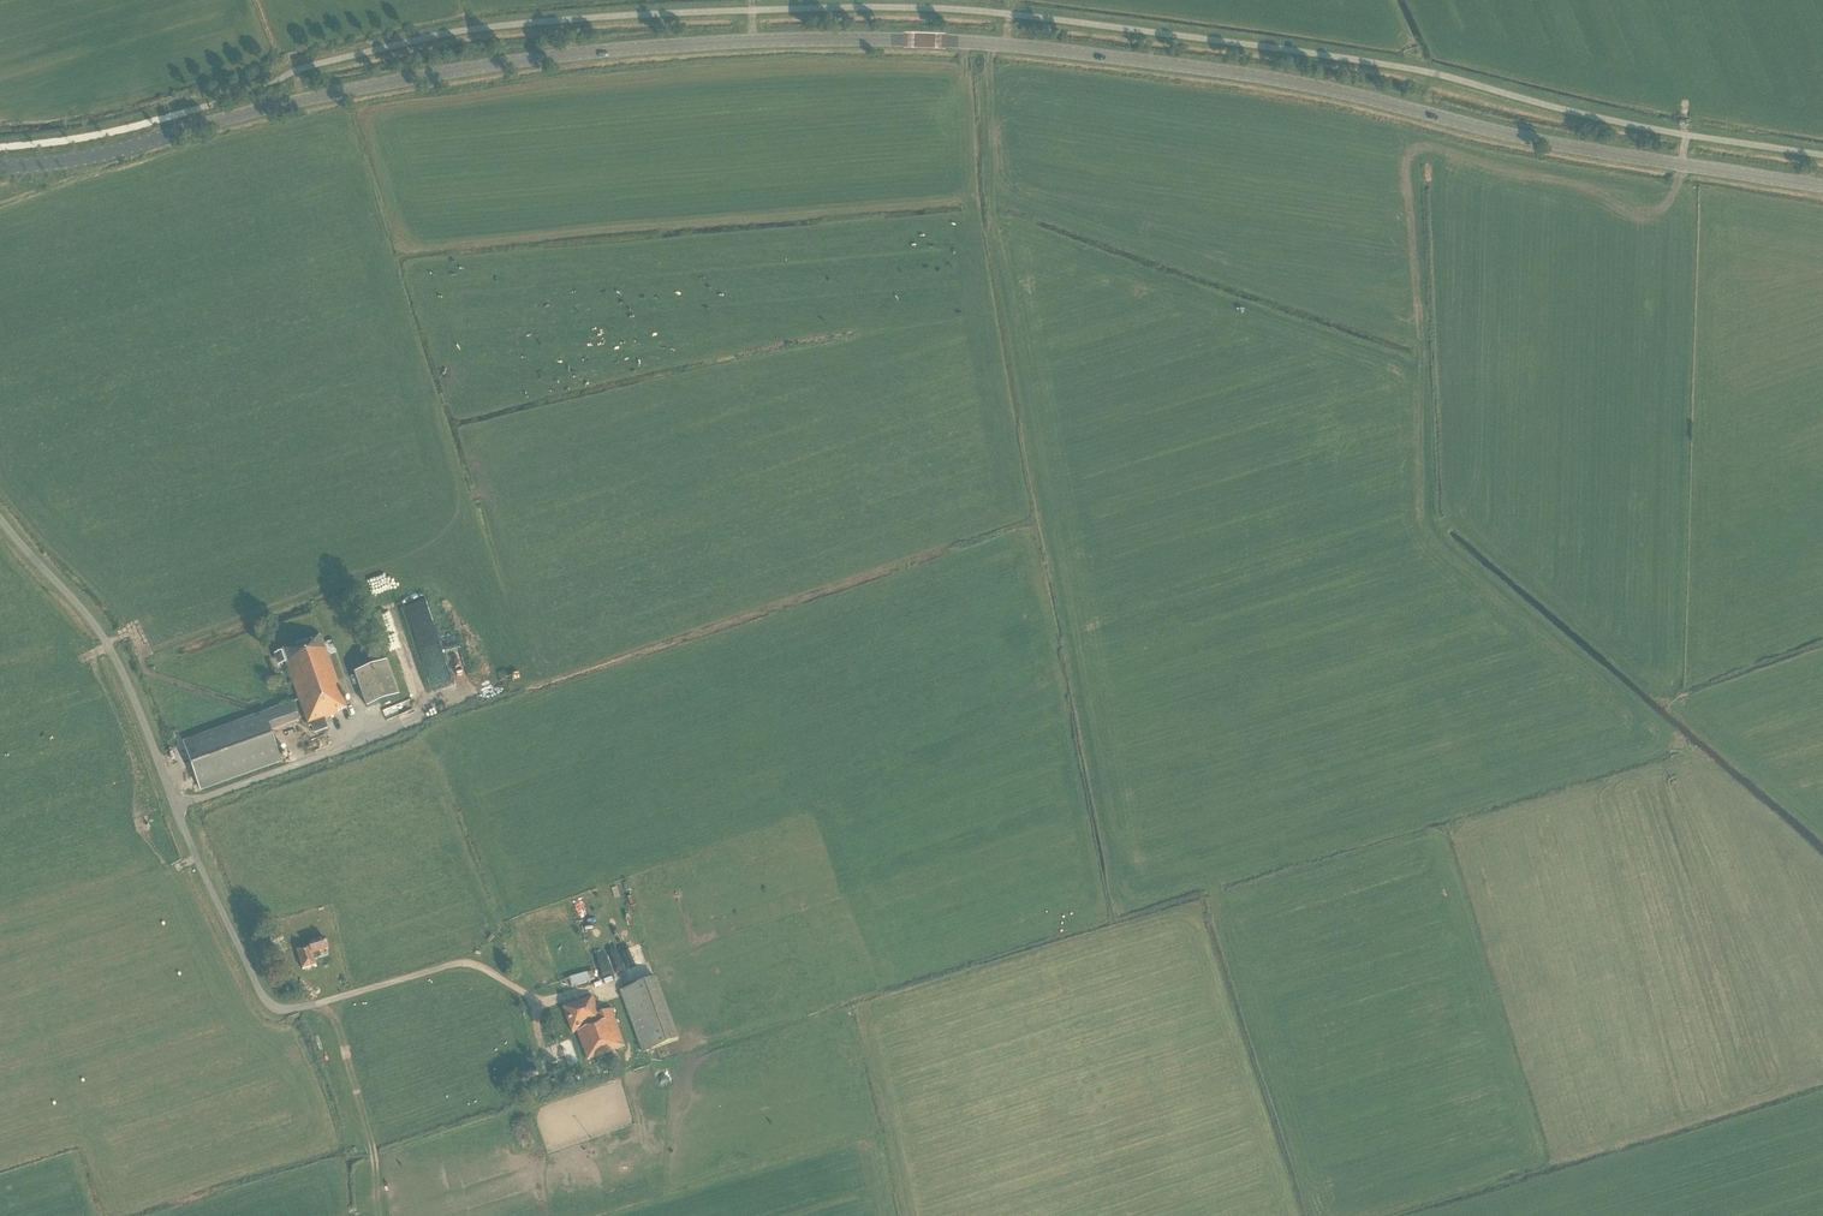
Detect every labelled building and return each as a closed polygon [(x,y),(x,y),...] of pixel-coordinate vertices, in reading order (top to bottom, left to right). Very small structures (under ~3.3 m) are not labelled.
[(392,643),(400,642),(399,631),(390,632),(392,643)] [(281,651),(282,652),(285,662),(308,725),(309,727),(312,726),(314,734),(328,729),(324,719),(338,714),(337,711),(347,708),(321,636),(281,651)] [(452,655),(452,651),(448,650),(447,666),(460,667),(461,656),(452,655)] [(356,676),(367,708),(399,697),(388,665),(356,676)] [(431,691),(452,686),(448,670),(427,675),(431,691)] [(270,731),(299,721),(292,703),(183,742),(200,791),(281,762),(270,731)] [(592,956),(602,954),(598,934),(589,936),(592,956)] [(328,949),(325,939),(302,946),(303,948),(297,950),(303,970),(316,965),(314,960),(321,958),(319,951),(328,949)] [(572,987),(595,980),(592,972),(569,979),(572,987)] [(643,1053),(650,1051),(678,1040),(656,979),(620,992),(643,1053)] [(592,996),(592,997),(563,1007),(572,1033),(577,1031),(588,1060),(625,1047),(611,1009),(599,1014),(592,996)] [(538,1076),(536,1068),(517,1074),(521,1088),(530,1085),(528,1079),(538,1076)] [(580,1081),(578,1074),(565,1077),(567,1085),(580,1081)] [(564,1087),(561,1076),(545,1082),(545,1081),(540,1082),(544,1094),(549,1092),(564,1087)]
